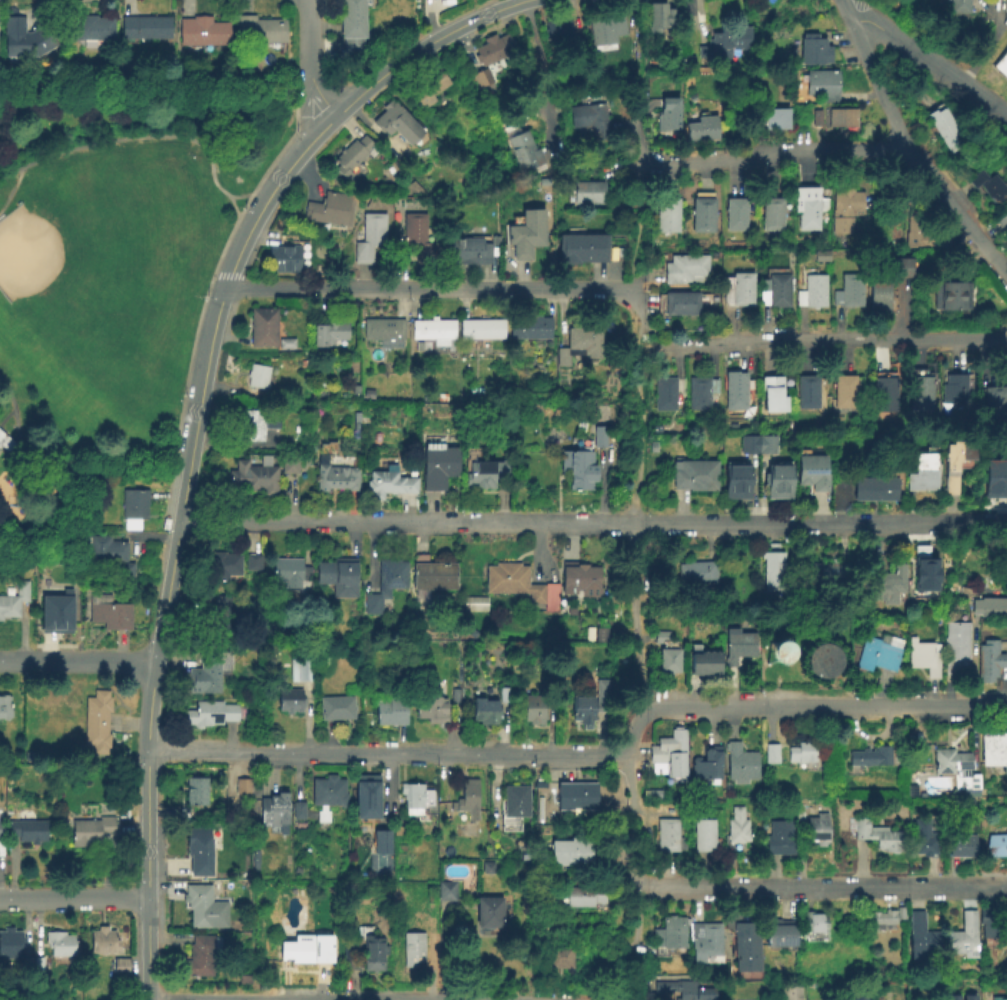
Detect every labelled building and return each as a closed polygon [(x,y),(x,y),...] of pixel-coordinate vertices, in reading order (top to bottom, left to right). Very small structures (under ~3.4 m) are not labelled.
[(342,42),(341,0),(365,0),(366,39),(363,39),(363,48),(346,49),(346,41),(342,42)] [(948,15),(948,0),(968,0),(968,15),(948,15)] [(648,5),(667,4),(667,10),(677,10),(678,32),(669,32),(669,37),(649,38),(648,5)] [(625,36),(615,37),(616,44),(614,44),(615,51),(595,53),(594,47),(591,47),(587,11),(621,7),(625,36)] [(30,34),(45,25),(58,47),(37,59),(5,59),(5,18),(8,18),(8,10),(22,10),(22,19),(25,19),(25,34),(30,34)] [(287,21),(287,45),(237,46),(236,16),(255,15),(255,21),(287,21)] [(114,43),(69,44),(69,17),(97,16),(97,20),(114,20),(114,43)] [(545,24),(569,17),(574,37),(551,44),(545,24)] [(171,40),(122,40),(122,18),(172,18),(171,40)] [(230,24),(230,49),(179,48),(180,21),(193,22),(193,18),(212,18),(212,24),(230,24)] [(706,61),(706,41),(712,41),(712,36),(721,36),(721,25),(751,25),(750,53),(731,53),(731,62),(706,61)] [(481,69),(472,51),(484,45),(482,40),(494,35),(497,40),(508,35),(516,54),(481,69)] [(832,65),(800,64),(800,36),(821,36),(821,41),(827,41),(827,48),(832,48),(832,65)] [(992,69),(1006,52),(1006,82),(992,69)] [(423,111),(409,91),(422,83),(418,76),(438,63),(452,85),(432,97),(436,103),(423,111)] [(473,77),(487,71),(494,86),(480,92),(473,77)] [(839,103),(820,103),(820,95),(805,94),(805,71),(840,71),(839,103)] [(736,87),(747,87),(746,127),(737,127),(737,133),(725,133),(726,94),(736,94),(736,87)] [(413,150),(393,131),(386,139),(372,126),(384,113),(381,110),(390,100),(427,136),(413,150)] [(656,138),(655,113),(661,113),(660,100),(680,100),(681,137),(656,138)] [(591,143),(589,127),(575,129),(572,109),(604,104),(609,141),(591,143)] [(950,158),(925,115),(942,105),(967,147),(950,158)] [(790,132),(760,132),(760,110),(790,110),(790,132)] [(856,127),(827,127),(827,110),(856,110),(856,127)] [(822,127),(811,127),(811,112),(822,112),(822,127)] [(718,140),(687,143),(685,125),(697,124),(696,119),(716,117),(718,140)] [(526,131),(534,151),(539,149),(545,164),(521,175),(505,140),(526,131)] [(345,183),(334,171),(338,166),(333,160),(354,140),(358,144),(365,136),(376,148),(350,172),(353,176),(345,183)] [(995,176),(1006,190),(1006,198),(991,211),(967,182),(980,171),(989,181),(995,176)] [(604,183),(604,207),(573,206),(573,183),(604,183)] [(864,216),(852,216),(852,238),(831,238),(832,192),(839,192),(839,187),(854,188),(854,193),(864,193),(864,216)] [(819,231),(798,231),(799,207),(794,207),(794,189),(820,189),(820,199),(827,199),(827,221),(819,221),(819,231)] [(348,229),(301,222),(304,203),(322,206),(325,191),(353,196),(348,229)] [(715,240),(691,239),(692,194),(716,194),(715,240)] [(782,233),(761,232),(762,199),(783,200),(782,233)] [(679,235),(656,235),(656,200),(679,200),(679,235)] [(746,232),(725,231),(726,200),(747,200),(746,232)] [(992,217),(1006,205),(1006,232),(1005,234),(992,217)] [(513,262),(513,245),(508,245),(507,227),(523,227),(522,211),(545,211),(546,248),(531,248),(531,261),(513,262)] [(904,248),(904,211),(932,211),(931,248),(904,248)] [(353,265),(353,242),(362,243),(362,214),(387,214),(387,247),(373,247),(373,265),(353,265)] [(419,271),(418,253),(402,254),(401,215),(424,214),(425,246),(438,245),(439,271),(419,271)] [(559,265),(559,236),(608,236),(608,265),(559,265)] [(490,265),(444,266),(444,239),(482,238),(482,245),(489,245),(490,265)] [(300,249),(300,275),(267,274),(268,248),(300,249)] [(708,276),(700,276),(700,286),(664,286),(664,265),(670,265),(670,256),(708,256),(708,276)] [(917,279),(894,279),(894,259),(917,260),(917,279)] [(753,307),(723,307),(724,289),(733,289),(733,274),(754,274),(753,307)] [(863,309),(832,309),(832,292),(841,293),(841,275),(863,275),(863,309)] [(791,309),(768,309),(768,305),(759,305),(759,282),(768,282),(768,276),(791,276),(791,309)] [(826,310),(795,309),(795,292),(804,292),(805,276),(827,276),(826,310)] [(890,279),(890,315),(870,315),(870,279),(890,279)] [(972,284),(971,313),(933,313),(934,284),(972,284)] [(699,294),(698,317),(664,317),(664,293),(699,294)] [(275,348),(249,348),(249,310),(275,310),(275,348)] [(455,340),(447,340),(447,348),(433,348),(432,339),(411,340),(410,322),(430,321),(430,318),(435,317),(435,322),(454,321),(455,340)] [(509,341),(509,318),(551,318),(551,340),(509,341)] [(404,342),(400,342),(400,350),(378,350),(378,342),(362,342),(362,320),(404,320),(404,342)] [(505,320),(505,339),(459,340),(459,321),(505,320)] [(312,349),(313,326),(322,326),(322,321),(347,321),(347,341),(334,341),(334,349),(312,349)] [(600,361),(570,360),(570,368),(555,368),(555,349),(567,349),(567,329),(600,329),(600,361)] [(278,351),(278,341),(293,340),(293,350),(278,351)] [(267,391),(245,387),(249,365),(271,369),(267,391)] [(748,374),(748,412),(725,412),(725,374),(748,374)] [(966,376),(966,405),(940,405),(940,387),(945,387),(945,376),(966,376)] [(820,378),(820,410),(797,410),(797,378),(820,378)] [(858,378),(858,410),(833,410),(833,378),(858,378)] [(717,380),(717,396),(708,396),(707,413),(688,412),(689,379),(717,380)] [(788,415),(763,415),(762,379),(781,379),(782,399),(788,399),(788,415)] [(934,379),(934,418),(910,419),(909,379),(934,379)] [(684,380),(683,399),(675,399),(675,421),(655,420),(656,380),(684,380)] [(899,380),(898,415),(873,414),(874,380),(899,380)] [(485,400),(470,400),(470,386),(485,386),(485,400)] [(984,388),(1006,389),(1006,425),(984,424),(984,388)] [(263,442),(242,443),(241,412),(278,411),(279,430),(263,431),(263,442)] [(606,448),(593,448),(593,428),(606,428),(606,448)] [(1,448),(0,449),(0,432),(15,444),(8,453),(1,448)] [(776,437),(776,456),(740,456),(740,437),(776,437)] [(977,471),(960,471),(960,497),(946,497),(946,443),(964,443),(964,448),(978,448),(977,471)] [(458,477),(445,477),(445,492),(424,492),(423,445),(443,445),(443,450),(458,450),(458,477)] [(939,492),(907,493),(907,476),(917,476),(917,456),(927,456),(927,449),(938,448),(939,492)] [(598,483),(592,483),(592,491),(568,491),(568,476),(560,476),(560,452),(592,453),(592,466),(598,466),(598,483)] [(281,475),(281,457),(297,457),(297,475),(281,475)] [(829,494),(811,494),(810,487),(798,487),(797,458),(828,457),(829,494)] [(1005,497),(982,496),(982,459),(1005,459),(1005,497)] [(276,498),(261,498),(261,493),(243,493),(243,486),(228,486),(228,472),(235,472),(235,461),(247,461),(247,467),(276,468),(276,498)] [(717,462),(717,492),(672,493),(672,462),(717,462)] [(510,464),(509,481),(494,481),(494,491),(473,490),(473,486),(463,486),(463,469),(468,469),(468,463),(510,464)] [(358,492),(347,492),(347,489),(327,489),(328,493),(317,493),(316,464),(328,464),(328,469),(358,469),(358,492)] [(417,494),(384,494),(384,502),(374,502),(374,492),(366,493),(366,481),(370,481),(370,472),(386,472),(386,466),(397,466),(397,479),(417,479),(417,494)] [(751,468),(750,501),(725,501),(725,467),(751,468)] [(793,468),(793,502),(766,502),(767,467),(793,468)] [(899,480),(899,503),(854,503),(854,480),(899,480)] [(147,520),(140,520),(140,531),(124,531),(124,520),(121,520),(121,492),(147,491),(147,520)] [(126,563),(89,562),(89,538),(110,538),(110,543),(120,543),(120,546),(126,546),(126,563)] [(912,544),(927,544),(927,556),(936,556),(936,590),(912,590),(912,544)] [(785,592),(764,592),(765,561),(760,561),(761,552),(766,553),(767,545),(778,545),(778,553),(786,553),(785,592)] [(241,575),(227,575),(227,582),(211,582),(211,553),(241,553),(241,575)] [(456,563),(456,591),(413,591),(413,555),(427,554),(427,563),(456,563)] [(260,571),(245,571),(245,555),(261,555),(260,571)] [(356,557),(356,599),(332,599),(332,585),(316,585),(316,562),(331,562),(331,557),(356,557)] [(309,602),(287,602),(286,579),(271,580),(271,558),(302,558),(302,566),(309,566),(309,602)] [(406,589),(389,589),(389,602),(382,602),(382,616),(364,616),(364,595),(378,595),(377,559),(406,559),(406,589)] [(603,567),(603,591),(574,590),(574,595),(561,595),(561,561),(577,561),(576,567),(603,567)] [(557,613),(543,613),(543,606),(528,606),(528,595),(485,594),(485,566),(494,566),(495,562),(521,563),(521,566),(529,566),(529,585),(557,585),(557,613)] [(716,562),(717,586),(678,587),(678,562),(716,562)] [(905,563),(905,593),(895,593),(895,607),(881,607),(881,602),(871,602),(871,573),(893,573),(893,563),(905,563)] [(133,579),(121,579),(122,565),(133,566),(133,579)] [(844,565),(844,590),(808,590),(808,565),(844,565)] [(2,623),(0,623),(0,596),(15,596),(15,581),(28,581),(28,602),(19,602),(19,617),(2,618),(2,623)] [(71,588),(70,632),(40,632),(40,594),(61,595),(61,588),(71,588)] [(131,629),(102,629),(102,623),(89,623),(89,593),(111,593),(111,606),(132,606),(131,629)] [(228,597),(228,630),(203,630),(203,597),(228,597)] [(487,597),(487,613),(462,613),(462,597),(487,597)] [(982,597),(1006,598),(1006,615),(972,615),(972,601),(982,602),(982,597)] [(578,615),(568,615),(568,605),(578,604),(578,615)] [(969,661),(963,661),(964,674),(945,674),(944,624),(968,623),(969,661)] [(607,629),(607,645),(594,644),(595,629),(607,629)] [(756,657),(736,657),(736,668),(726,669),(726,629),(740,629),(740,634),(756,634),(756,657)] [(680,673),(659,673),(660,644),(653,644),(653,632),(670,632),(670,640),(676,640),(676,650),(680,650),(680,673)] [(894,672),(873,666),(871,673),(855,669),(865,636),(880,640),(882,633),(904,640),(894,672)] [(940,679),(927,679),(927,669),(908,669),(908,637),(916,637),(916,644),(940,644),(940,679)] [(790,660),(794,660),(798,657),(800,654),(801,649),(800,645),(798,641),(794,639),(790,638),(785,639),(782,641),(779,645),(778,649),(779,654),(782,657),(785,660),(790,660)] [(994,683),(981,683),(981,678),(978,678),(978,646),(983,646),(983,640),(999,640),(999,654),(1006,654),(1006,668),(998,668),(998,678),(994,678),(994,683)] [(788,642),(766,641),(765,661),(787,662),(788,642)] [(820,678),(814,674),(810,668),(808,661),(810,654),(814,648),(819,644),(827,643),(834,644),(840,648),(844,654),(845,661),(844,668),(840,674),(834,678),(827,680),(820,678)] [(722,675),(691,675),(691,645),(701,644),(701,653),(722,653),(722,675)] [(220,694),(187,694),(187,669),(199,669),(199,652),(231,652),(231,672),(220,672),(220,694)] [(311,683),(290,683),(289,660),(311,660),(311,683)] [(572,725),(573,698),(594,698),(595,681),(610,682),(610,714),(597,714),(597,725),(572,725)] [(499,689),(509,689),(509,703),(499,703),(499,689)] [(84,723),(85,698),(93,699),(94,690),(108,691),(108,697),(113,698),(112,713),(108,713),(107,724),(84,723)] [(303,713),(278,713),(278,690),(303,690),(303,713)] [(450,705),(450,690),(460,690),(460,705),(450,705)] [(13,720),(0,720),(0,697),(13,697),(13,720)] [(356,721),(320,722),(320,698),(355,697),(356,721)] [(529,726),(529,722),(523,722),(523,697),(548,697),(548,726),(529,726)] [(450,726),(427,725),(427,720),(417,720),(417,698),(446,698),(446,715),(450,715),(450,726)] [(498,726),(480,726),(480,722),(473,722),(473,699),(485,699),(485,702),(498,702),(498,726)] [(408,726),(378,726),(378,704),(390,704),(390,700),(408,700),(408,726)] [(222,726),(201,726),(201,730),(192,730),(192,726),(184,726),(184,711),(195,711),(195,701),(223,701),(223,705),(238,705),(238,722),(222,722),(222,726)] [(110,756),(92,755),(92,749),(83,749),(84,723),(107,724),(107,735),(110,735),(110,756)] [(687,783),(666,784),(666,776),(653,776),(653,764),(649,764),(649,747),(658,747),(658,739),(670,739),(670,732),(673,732),(673,728),(681,728),(681,731),(686,731),(687,783)] [(983,733),(1006,732),(1006,775),(1004,775),(1004,765),(983,766),(983,733)] [(758,781),(748,781),(748,786),(734,786),(734,781),(728,781),(727,742),(740,742),(740,754),(758,754),(758,781)] [(822,764),(787,764),(787,749),(799,749),(799,743),(822,743),(822,764)] [(765,746),(778,745),(778,765),(765,765),(765,746)] [(892,766),(849,766),(849,752),(872,752),(872,747),(892,747),(892,766)] [(723,748),(722,781),(691,780),(691,759),(703,759),(704,748),(723,748)] [(935,779),(934,750),(954,750),(954,754),(971,754),(972,779),(935,779)] [(346,806),(324,807),(324,813),(328,813),(328,826),(316,826),(316,814),(320,814),(320,806),(312,806),(312,781),(325,780),(325,776),(337,776),(337,781),(346,781),(346,806)] [(381,820),(355,819),(356,777),(381,777),(381,820)] [(186,807),(186,779),(209,779),(209,807),(186,807)] [(468,825),(468,813),(450,814),(450,804),(455,804),(455,799),(461,799),(461,780),(478,780),(478,825),(468,825)] [(250,781),(250,799),(234,800),(233,781),(250,781)] [(598,785),(598,812),(557,811),(558,784),(598,785)] [(433,817),(405,816),(406,796),(399,796),(399,785),(423,786),(423,791),(434,791),(433,817)] [(529,787),(529,819),(519,819),(519,833),(500,834),(499,801),(504,801),(503,788),(529,787)] [(289,825),(278,826),(278,830),(259,830),(259,800),(269,799),(269,797),(277,797),(277,794),(288,794),(289,825)] [(807,818),(799,818),(799,802),(807,802),(807,818)] [(304,821),(292,821),(292,805),(304,805),(304,821)] [(724,852),(723,821),(731,821),(731,807),(744,807),(744,821),(750,821),(750,842),(742,842),(743,852),(724,852)] [(831,848),(817,848),(817,843),(807,843),(807,819),(818,818),(817,811),(830,811),(831,848)] [(72,823),(98,822),(98,817),(114,817),(114,835),(101,835),(101,842),(89,842),(89,848),(72,848),(72,823)] [(902,855),(885,855),(885,851),(877,851),(877,841),(855,841),(855,833),(847,833),(847,819),(870,818),(870,828),(888,828),(888,833),(902,833),(902,855)] [(685,850),(678,850),(678,854),(657,854),(657,820),(678,820),(678,838),(685,838),(685,850)] [(695,853),(694,821),(715,820),(716,852),(695,853)] [(938,856),(913,856),(913,820),(930,820),(930,837),(938,837),(938,856)] [(48,842),(38,842),(38,846),(29,846),(29,843),(17,843),(17,838),(7,838),(7,823),(48,822),(48,842)] [(795,854),(767,855),(767,836),(771,836),(771,823),(795,823),(795,854)] [(216,878),(193,878),(193,861),(188,861),(188,848),(192,848),(192,831),(219,830),(219,852),(216,852),(216,878)] [(392,855),(374,855),(374,832),(391,832),(392,855)] [(951,858),(950,835),(978,835),(979,858),(951,858)] [(989,836),(1006,835),(1006,858),(990,859),(989,836)] [(552,865),(552,841),(594,842),(594,866),(552,865)] [(493,864),(493,876),(482,876),(482,864),(493,864)] [(456,885),(456,905),(437,904),(438,884),(456,885)] [(227,929),(192,929),(192,912),(188,912),(188,904),(185,904),(185,887),(210,887),(210,903),(227,904),(227,929)] [(605,903),(593,903),(593,909),(567,909),(567,888),(605,888),(605,903)] [(504,927),(478,928),(477,899),(503,899),(504,927)] [(904,920),(893,921),(893,929),(869,929),(869,912),(883,911),(883,909),(895,908),(895,905),(904,905),(904,920)] [(998,919),(998,934),(981,934),(981,920),(978,920),(978,906),(1002,906),(1002,919),(998,919)] [(908,956),(908,909),(923,909),(923,930),(938,930),(939,955),(908,956)] [(976,956),(961,956),(961,952),(945,952),(945,930),(960,930),(960,909),(975,909),(976,956)] [(807,942),(807,934),(802,934),(802,923),(806,923),(806,911),(816,911),(816,915),(830,915),(830,941),(807,942)] [(687,949),(664,949),(664,946),(653,946),(653,930),(663,930),(663,917),(687,917),(687,949)] [(797,947),(767,947),(767,920),(797,920),(797,947)] [(695,964),(695,950),(692,950),(692,922),(723,922),(723,965),(695,964)] [(761,971),(736,971),(736,923),(761,923),(761,971)] [(120,954),(90,954),(89,931),(98,931),(98,927),(108,927),(108,931),(114,931),(114,941),(120,941),(120,954)] [(22,961),(0,961),(0,933),(3,933),(3,928),(12,928),(12,932),(22,932),(22,938),(26,938),(26,946),(22,946),(22,961)] [(77,958),(51,959),(51,946),(45,946),(45,932),(65,932),(65,937),(76,937),(77,958)] [(403,935),(423,935),(424,964),(416,964),(416,969),(404,970),(403,935)] [(384,973),(364,973),(363,958),(367,958),(367,944),(363,944),(363,936),(374,936),(374,939),(382,939),(382,947),(387,947),(387,956),(383,956),(384,973)] [(180,977),(179,962),(188,961),(188,946),(193,946),(193,937),(221,937),(221,955),(212,955),(213,977),(180,977)] [(329,963),(313,963),(313,968),(292,968),(292,963),(279,963),(279,940),(329,940),(329,963)] [(573,970),(548,970),(548,946),(574,946),(573,970)] [(31,958),(31,974),(22,973),(23,958),(31,958)] [(33,958),(42,959),(42,972),(33,972),(33,958)] [(113,978),(113,959),(131,959),(130,978),(113,978)] [(716,987),(716,999),(673,999),(679,999),(679,992),(653,993),(653,978),(695,978),(695,988),(716,987)] [(802,982),(802,999),(779,999),(779,982),(802,982)]
